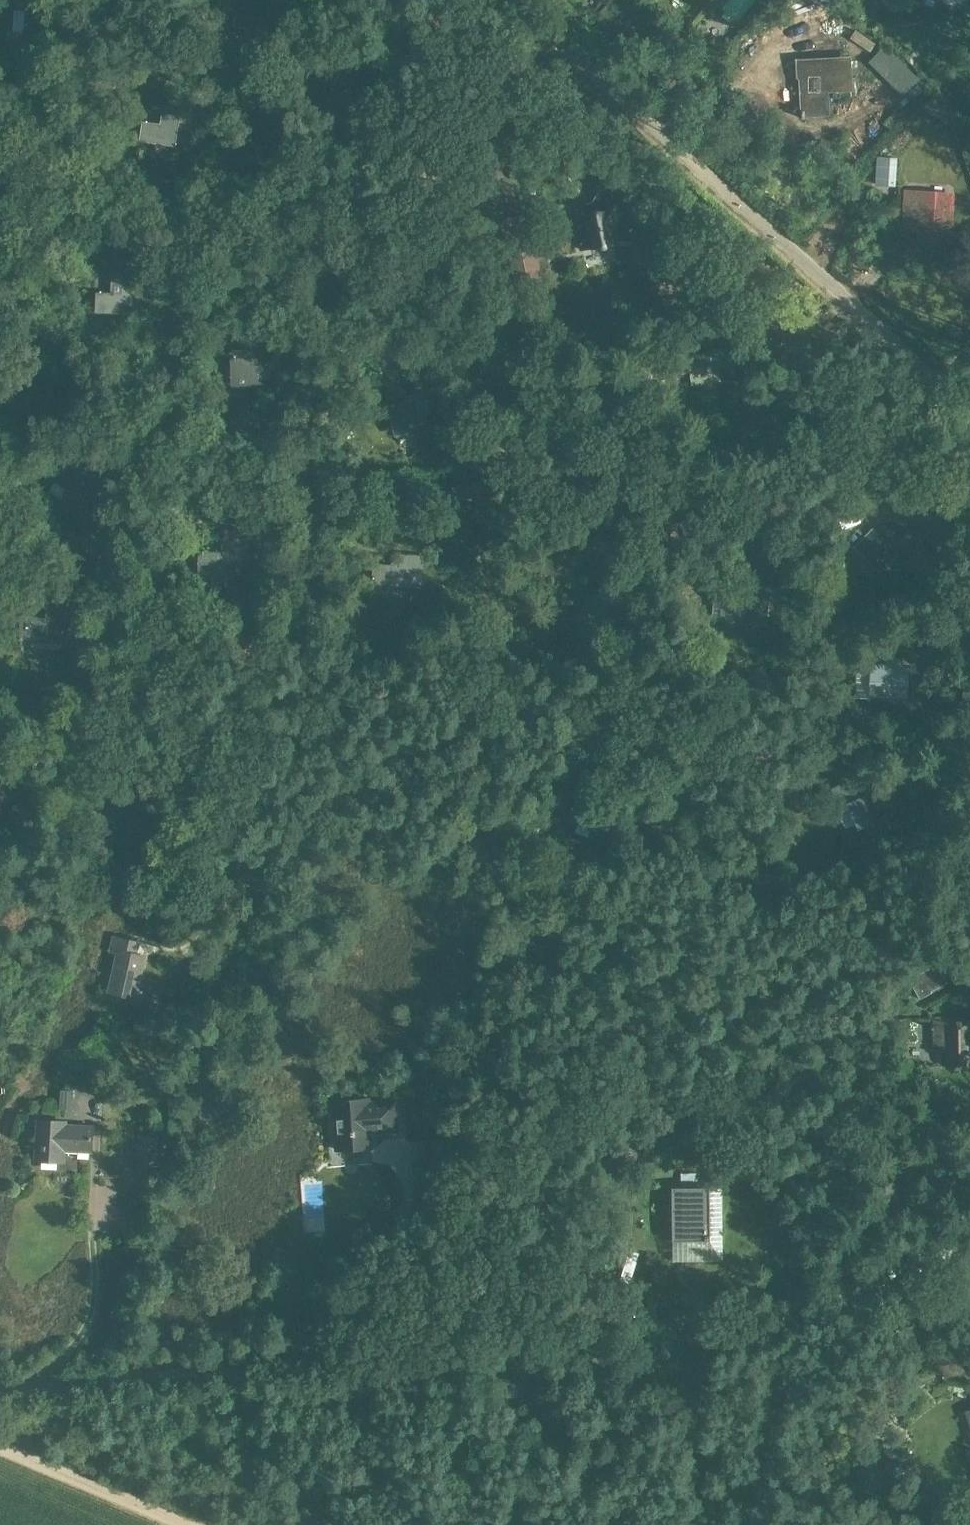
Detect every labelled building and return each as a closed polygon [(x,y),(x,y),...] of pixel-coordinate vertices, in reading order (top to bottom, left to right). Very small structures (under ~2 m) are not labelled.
[(8,49),(44,53),(49,16),(27,14),(25,34),(10,33),(8,49)] [(278,25),(269,32),(283,48),(292,40),(278,25)] [(829,114),(826,77),(802,79),(805,116),(829,114)] [(177,144),(180,118),(170,117),(169,126),(144,123),(142,139),(177,144)] [(903,186),(904,160),(897,160),(897,157),(877,156),(876,185),(903,186)] [(583,209),(585,216),(577,217),(584,250),(617,242),(614,228),(623,213),(613,204),(617,200),(605,189),(583,209)] [(910,193),(907,231),(918,232),(917,243),(948,245),(951,196),(910,193)] [(544,282),(537,249),(508,254),(516,288),(544,282)] [(114,294),(99,293),(98,310),(133,312),(136,264),(121,263),(120,280),(115,280),(114,294)] [(713,354),(697,356),(696,352),(690,353),(694,384),(720,380),(718,367),(740,363),(737,348),(713,352),(713,354)] [(233,378),(252,377),(252,383),(281,382),(280,368),(269,368),(269,351),(258,352),(258,359),(233,361),(233,378)] [(763,398),(761,385),(749,387),(751,400),(763,398)] [(407,399),(408,402),(388,408),(396,433),(412,428),(414,435),(429,430),(424,413),(429,411),(424,394),(407,399)] [(900,555),(874,529),(855,547),(881,574),(900,555)] [(235,531),(226,530),(225,554),(200,553),(200,570),(236,571),(237,561),(241,561),(242,536),(235,535),(235,531)] [(721,618),(766,625),(770,598),(738,593),(737,604),(723,602),(721,618)] [(49,621),(25,617),(23,631),(47,635),(47,637),(64,640),(68,612),(51,609),(49,621)] [(872,665),(871,701),(907,702),(909,667),(872,665)] [(848,804),(867,843),(891,832),(883,816),(875,820),(864,797),(848,804)] [(118,955),(111,985),(138,991),(146,956),(134,952),(136,941),(115,937),(111,952),(118,955)] [(933,993),(932,992),(948,983),(938,965),(922,973),(919,967),(906,974),(920,999),(933,993)] [(930,1006),(951,996),(947,988),(926,997),(930,1006)] [(949,1024),(949,1022),(935,1022),(936,1046),(948,1045),(949,1066),(969,1066),(969,1023),(949,1024)] [(368,1104),(368,1100),(334,1102),(338,1150),(372,1148),(370,1132),(397,1130),(395,1102),(368,1104)] [(410,1141),(424,1140),(423,1116),(408,1117),(410,1141)] [(38,1159),(64,1161),(64,1150),(91,1151),(92,1128),(66,1127),(66,1124),(40,1123),(38,1159)] [(711,1241),(710,1192),(712,1192),(712,1187),(672,1188),(673,1242),(711,1241)]
